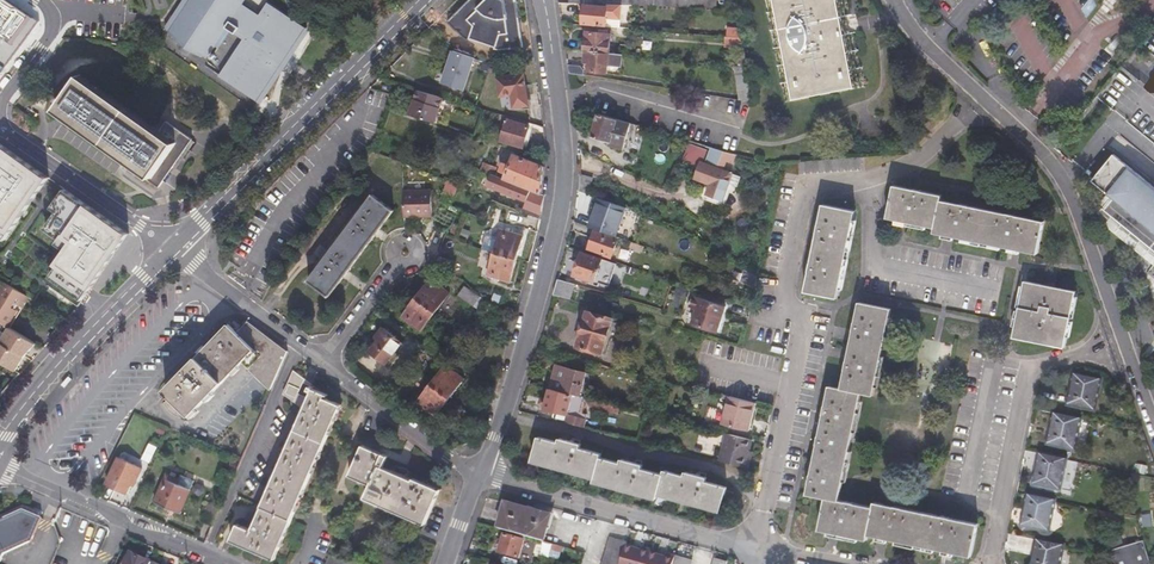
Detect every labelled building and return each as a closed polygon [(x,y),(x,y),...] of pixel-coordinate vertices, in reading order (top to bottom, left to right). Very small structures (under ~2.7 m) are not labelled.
[(7,0),(0,0),(0,37),(1,38),(0,39),(0,74),(40,22),(7,0)] [(310,27),(273,1),(265,13),(252,4),(250,3),(249,2),(250,0),(187,0),(172,20),(176,23),(174,27),(177,30),(175,34),(188,46),(191,47),(205,53),(206,52),(213,53),(215,51),(218,53),(213,61),(226,70),(223,75),(260,100),(310,27)] [(518,0),(470,0),(444,26),(461,44),(464,45),(465,44),(492,53),(492,54),(495,55),(525,50),(518,0)] [(716,9),(716,0),(568,0),(568,2),(604,4),(620,4),(716,9)] [(773,0),(766,0),(788,102),(796,100),(773,0)] [(796,100),(865,86),(847,0),(773,0),(796,100)] [(618,27),(620,4),(604,4),(604,7),(582,6),(582,11),(581,24),(618,27)] [(739,38),(736,20),(732,20),(729,20),(727,20),(725,37),(739,38)] [(585,36),(584,50),(585,50),(608,53),(611,34),(607,33),(607,30),(602,29),(601,29),(600,29),(600,30),(600,31),(600,32),(586,30),(585,36)] [(734,49),(741,50),(739,38),(725,37),(721,37),(721,48),(734,49)] [(737,68),(745,69),(741,50),(734,49),(737,68)] [(470,57),(449,50),(439,82),(460,89),(470,57)] [(621,65),(623,54),(608,53),(585,50),(584,61),(589,61),(588,68),(606,71),(607,63),(621,65)] [(568,71),(582,73),(583,69),(580,66),(567,63),(568,71)] [(740,100),(751,102),(745,69),(737,68),(734,68),(740,100)] [(531,103),(526,74),(500,78),(503,92),(514,91),(516,105),(531,103)] [(159,186),(193,138),(167,120),(158,132),(78,76),(56,107),(122,152),(118,158),(159,186)] [(444,97),(417,89),(409,115),(435,124),(444,97)] [(630,124),(597,114),(590,137),(609,143),(608,146),(622,150),(630,124)] [(1043,116),(1039,117),(1038,124),(1041,127),(1046,125),(1048,120),(1043,116)] [(530,123),(509,117),(503,140),(529,148),(532,137),(527,135),(530,123)] [(693,159),(701,162),(706,149),(689,144),(683,160),(691,163),(693,159)] [(675,160),(681,148),(675,145),(669,157),(675,160)] [(0,146),(0,237),(4,240),(47,178),(0,146)] [(715,170),(721,152),(708,149),(703,164),(701,164),(699,163),(698,166),(694,180),(709,185),(705,197),(723,202),(728,184),(731,175),(715,170)] [(1116,149),(1094,176),(1115,193),(1106,204),(1153,244),(1153,180),(1116,149)] [(521,185),(542,193),(543,178),(545,166),(515,156),(512,165),(507,164),(504,171),(505,172),(503,178),(508,180),(521,185)] [(492,165),(489,172),(491,173),(496,175),(499,168),(492,165)] [(577,188),(587,192),(592,176),(577,171),(577,188)] [(542,211),(545,194),(542,193),(521,185),(508,180),(503,178),(496,175),(491,173),(489,181),(501,186),(500,190),(525,200),(523,208),(541,215),(542,211)] [(739,178),(731,175),(728,184),(737,187),(739,178)] [(458,185),(448,181),(442,194),(452,198),(458,185)] [(923,225),(915,190),(892,185),(886,217),(923,225)] [(128,234),(63,189),(49,208),(56,212),(43,229),(57,239),(54,243),(67,251),(48,278),(82,300),(128,234)] [(431,189),(403,190),(404,217),(433,215),(431,189)] [(925,225),(917,190),(915,190),(923,225),(925,225)] [(940,195),(917,190),(925,225),(933,227),(932,231),(1036,254),(1043,221),(939,199),(940,195)] [(390,205),(368,191),(310,282),(331,296),(390,205)] [(617,237),(627,207),(596,196),(592,209),(586,225),(594,228),(616,236),(617,237)] [(849,209),(821,203),(804,289),(836,296),(854,210),(849,209)] [(444,218),(439,226),(446,230),(450,222),(444,218)] [(471,231),(463,228),(460,236),(467,240),(471,231)] [(608,256),(616,236),(594,228),(590,238),(586,249),(608,256)] [(494,253),(516,259),(522,235),(500,229),(494,253)] [(615,262),(583,251),(579,264),(575,275),(607,286),(615,262)] [(510,281),(516,259),(494,253),(487,275),(510,281)] [(452,261),(452,258),(439,255),(437,264),(450,267),(452,261)] [(757,277),(745,270),(740,282),(755,288),(757,277)] [(430,279),(417,298),(436,312),(450,292),(430,279)] [(556,285),(554,295),(569,299),(573,283),(558,279),(556,285)] [(28,297),(18,290),(5,282),(0,290),(0,323),(6,326),(19,305),(22,306),(28,297)] [(1063,348),(1075,293),(1023,282),(1012,337),(1063,348)] [(480,296),(467,285),(459,294),(472,305),(480,296)] [(487,294),(480,287),(477,291),(484,298),(487,294)] [(718,332),(727,304),(697,295),(693,306),(699,309),(695,324),(718,332)] [(436,312),(417,298),(403,317),(422,331),(436,312)] [(819,529),(866,539),(867,534),(971,556),(978,524),(875,502),(874,507),(839,500),(862,392),(874,394),(892,309),(859,302),(841,390),(828,387),(806,493),(826,497),(819,529)] [(601,355),(611,319),(587,312),(577,348),(601,355)] [(271,389),(288,351),(248,321),(241,334),(230,327),(203,355),(175,382),(166,392),(169,394),(167,396),(170,399),(164,406),(172,415),(180,420),(188,412),(192,416),(222,385),(241,366),(271,389)] [(399,347),(411,356),(420,344),(408,335),(405,339),(385,324),(378,333),(381,336),(373,347),(388,359),(399,347)] [(9,327),(0,341),(23,356),(35,343),(9,327)] [(441,348),(429,337),(424,344),(436,354),(441,348)] [(15,370),(23,356),(0,341),(0,361),(15,370)] [(432,383),(450,398),(465,379),(446,364),(432,383)] [(554,372),(549,388),(580,396),(586,372),(556,365),(554,372)] [(296,399),(304,380),(295,372),(285,394),(296,399)] [(1093,409),(1099,381),(1073,375),(1066,403),(1093,409)] [(436,417),(450,398),(432,383),(417,402),(436,417)] [(567,414),(565,422),(584,427),(587,414),(579,412),(583,397),(580,396),(549,388),(546,399),(544,408),(567,414)] [(275,560),(342,404),(327,399),(328,395),(313,389),(252,529),(238,524),(231,541),(275,560)] [(748,432),(754,404),(729,398),(723,425),(748,432)] [(621,414),(622,407),(591,399),(590,406),(621,414)] [(1072,449),(1079,417),(1053,412),(1046,442),(1072,449)] [(719,461),(744,468),(751,439),(726,433),(719,461)] [(661,491),(722,508),(727,487),(706,480),(707,477),(686,471),(685,475),(664,469),(663,473),(642,468),(643,463),(621,457),(620,462),(601,456),(602,452),(581,446),(582,442),(561,436),(559,440),(540,435),(535,456),(596,473),(595,478),(659,495),(661,491)] [(426,525),(440,490),(414,479),(413,481),(382,468),(388,456),(382,454),(381,456),(360,446),(347,476),(369,486),(363,499),(426,525)] [(1057,489),(1064,459),(1038,453),(1032,483),(1057,489)] [(141,471),(116,460),(105,485),(126,494),(129,486),(134,488),(141,471)] [(1147,466),(1138,464),(1145,475),(1147,466)] [(178,480),(165,474),(154,502),(179,513),(192,481),(180,476),(178,480)] [(1046,530),(1053,500),(1027,495),(1020,525),(1046,530)] [(503,512),(499,527),(507,530),(526,535),(543,540),(551,515),(506,502),(503,512)] [(201,522),(212,526),(220,508),(209,503),(201,522)] [(5,550),(29,540),(39,516),(29,512),(24,510),(23,510),(0,520),(0,559),(5,550)] [(59,539),(52,523),(32,563),(46,563),(59,539)] [(526,535),(507,530),(501,549),(520,555),(526,535)] [(626,541),(610,536),(601,563),(619,563),(626,541)] [(641,545),(626,541),(619,563),(636,563),(641,545)] [(1061,547),(1035,541),(1030,563),(1058,563),(1061,547)] [(661,551),(651,548),(652,545),(642,542),(641,545),(636,563),(657,563),(661,551)] [(1146,543),(1110,553),(1113,563),(1151,563),(1146,543)] [(675,555),(676,553),(667,550),(666,552),(661,551),(657,563),(673,563),(675,555)] [(150,561),(129,552),(124,563),(149,563),(150,562),(150,561)] [(330,555),(326,563),(350,563),(330,555)] [(399,562),(383,555),(379,563),(398,563),(399,562)] [(691,560),(675,555),(673,563),(690,563),(691,560)]
